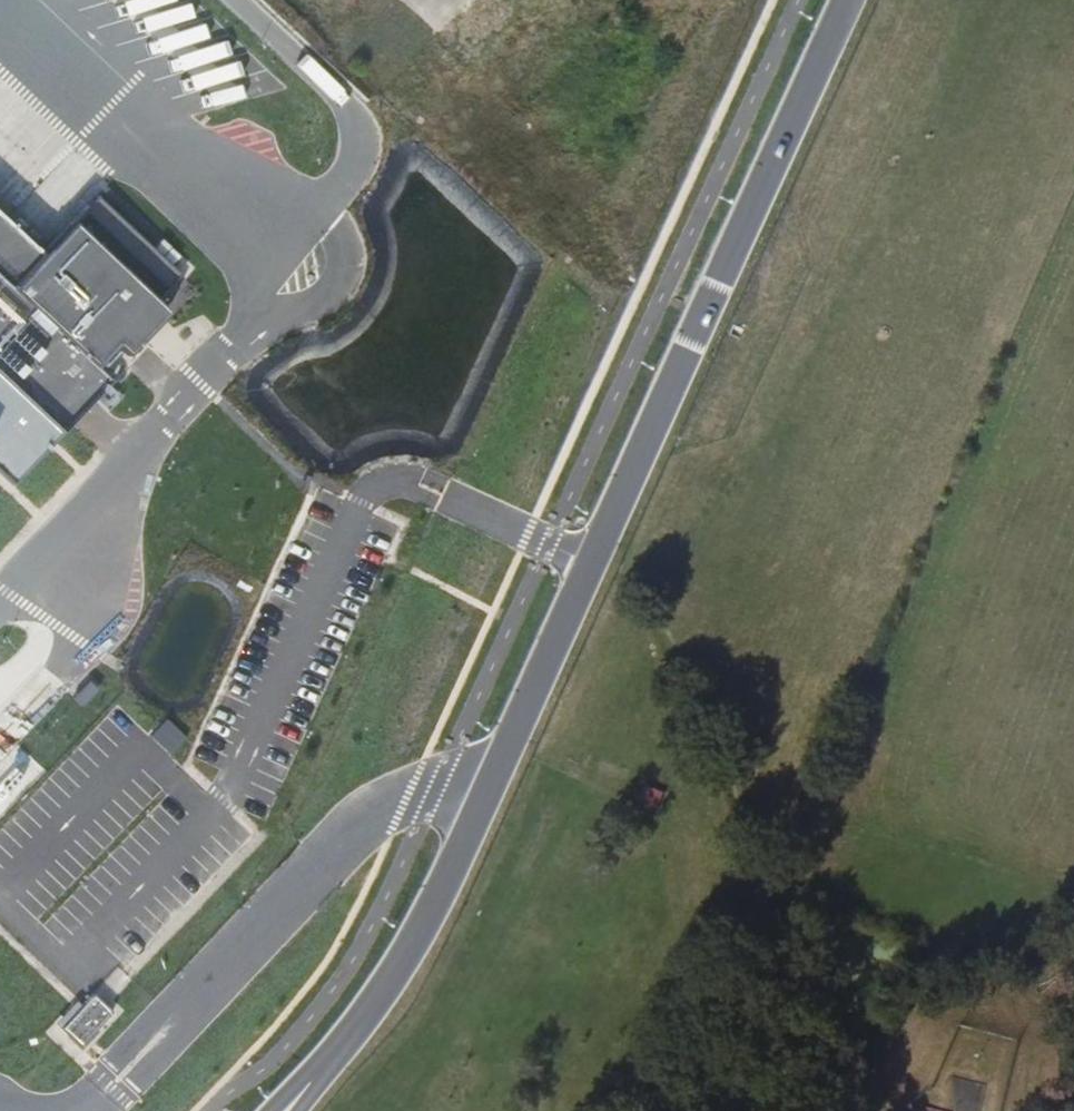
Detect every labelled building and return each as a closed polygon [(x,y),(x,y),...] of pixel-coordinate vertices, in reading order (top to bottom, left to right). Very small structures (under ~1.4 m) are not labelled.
[(0,224),(0,375),(53,425),(104,371),(89,356),(108,336),(119,346),(161,303),(150,292),(174,266),(100,198),(40,262),(0,224)] [(75,698),(91,681),(82,673),(66,690),(75,698)] [(143,727),(163,745),(178,728),(159,710),(143,727)] [(72,1045),(104,1010),(85,993),(74,1005),(53,1027),(53,1028),(72,1045)] [(47,1022),(53,1027),(74,1005),(68,999),(47,1022)] [(955,1110),(982,1110),(987,1085),(957,1078),(955,1110)]
